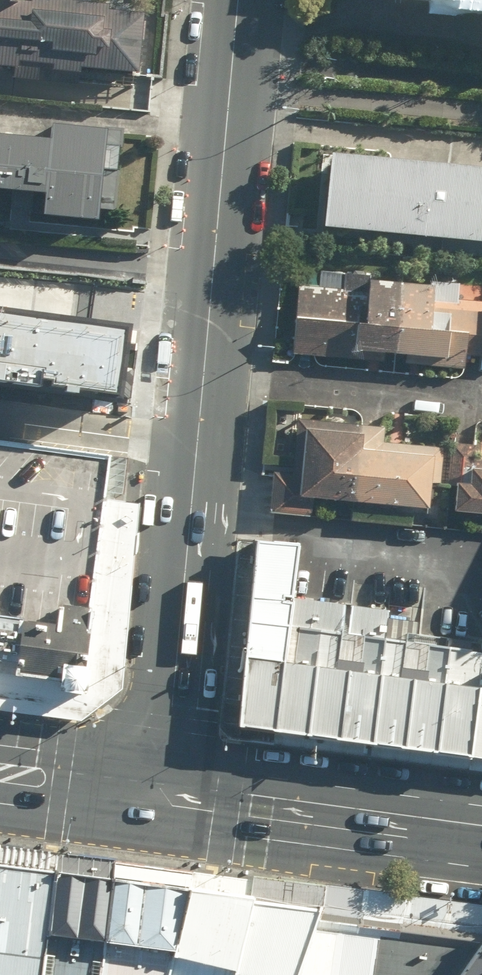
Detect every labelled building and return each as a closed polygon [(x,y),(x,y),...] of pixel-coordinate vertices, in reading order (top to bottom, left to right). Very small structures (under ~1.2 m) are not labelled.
[(145,79),(146,63),(163,65),(167,16),(150,14),(151,1),(142,0),(0,0),(0,85),(4,85),(5,73),(92,80),(92,75),(145,79)] [(99,217),(100,210),(114,211),(119,127),(48,122),(47,138),(0,135),(0,192),(42,195),(41,213),(99,217)] [(330,153),(324,226),(481,245),(481,168),(330,153)] [(481,359),(481,290),(461,289),(462,281),(343,276),(343,287),(295,285),(292,359),(466,365),(467,358),(481,359)] [(122,396),(132,326),(0,308),(0,379),(122,396)] [(273,472),(270,514),(312,517),(314,502),(426,513),(428,483),(438,484),(441,446),(386,441),(387,427),(298,419),(293,474),(273,472)] [(88,692),(120,436),(0,421),(0,681),(88,692)] [(477,458),(478,446),(460,444),(455,514),(481,516),(481,458),(477,458)] [(481,756),(481,651),(418,643),(420,623),(390,619),(391,610),(296,597),(302,543),(256,540),(242,725),(481,756)] [(58,871),(0,863),(0,974),(44,974),(58,871)] [(58,871),(44,974),(101,974),(114,877),(58,871)] [(114,877),(101,974),(170,974),(174,957),(191,889),(114,877)] [(254,897),(191,889),(174,957),(237,971),(254,897)] [(254,897),(237,971),(236,974),(303,974),(323,906),(254,897)] [(303,974),(459,974),(481,943),(481,927),(323,906),(303,974)]
